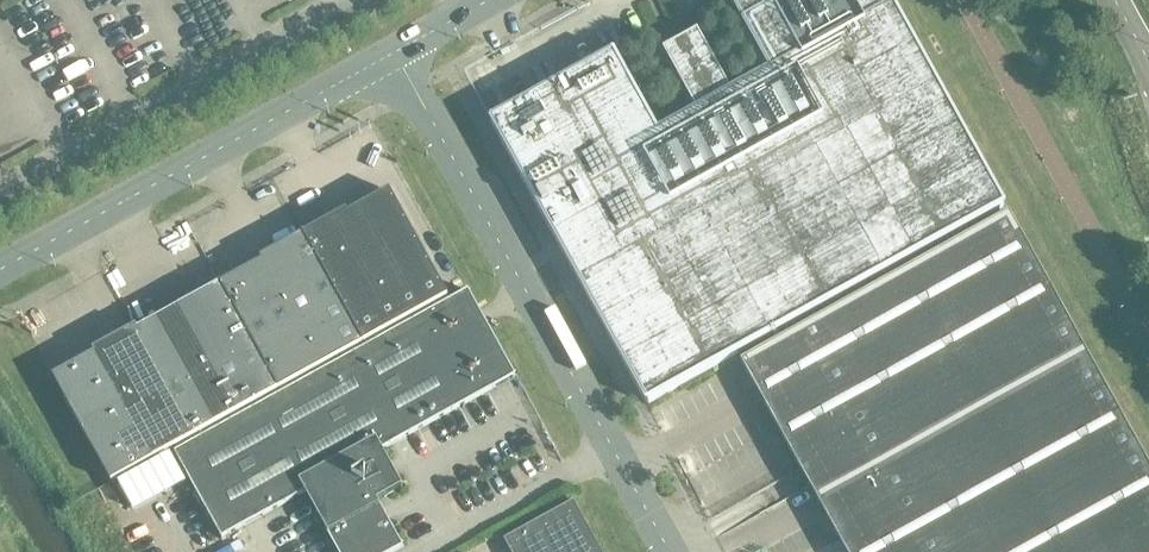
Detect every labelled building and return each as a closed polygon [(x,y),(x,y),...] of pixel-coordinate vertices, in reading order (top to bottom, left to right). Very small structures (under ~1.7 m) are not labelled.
[(892,0),(730,0),(769,70),(731,91),(698,31),(663,50),(696,110),(659,131),(615,52),(493,119),(492,120),(492,121),(492,122),(647,402),(647,403),(648,403),(649,403),(1004,207),(1005,206),(1005,205),(1005,204),(892,0)] [(448,297),(390,191),(349,214),(347,210),(304,233),(307,237),(365,343),(448,297)] [(1010,214),(742,362),(836,534),(846,551),(1148,551),(1148,466),(1010,214)] [(365,343),(307,237),(304,233),(260,258),(262,262),(223,283),(281,389),(365,343)] [(281,389),(223,283),(139,330),(197,435),(281,389)] [(516,376),(478,309),(469,291),(175,453),(222,538),(306,492),(339,551),(394,551),(403,547),(378,501),(403,487),(382,450),(516,376)] [(197,435),(139,330),(136,326),(93,350),(95,354),(54,377),(112,482),(197,435)] [(574,502),(505,540),(506,542),(508,541),(514,551),(602,551),(574,502)]
